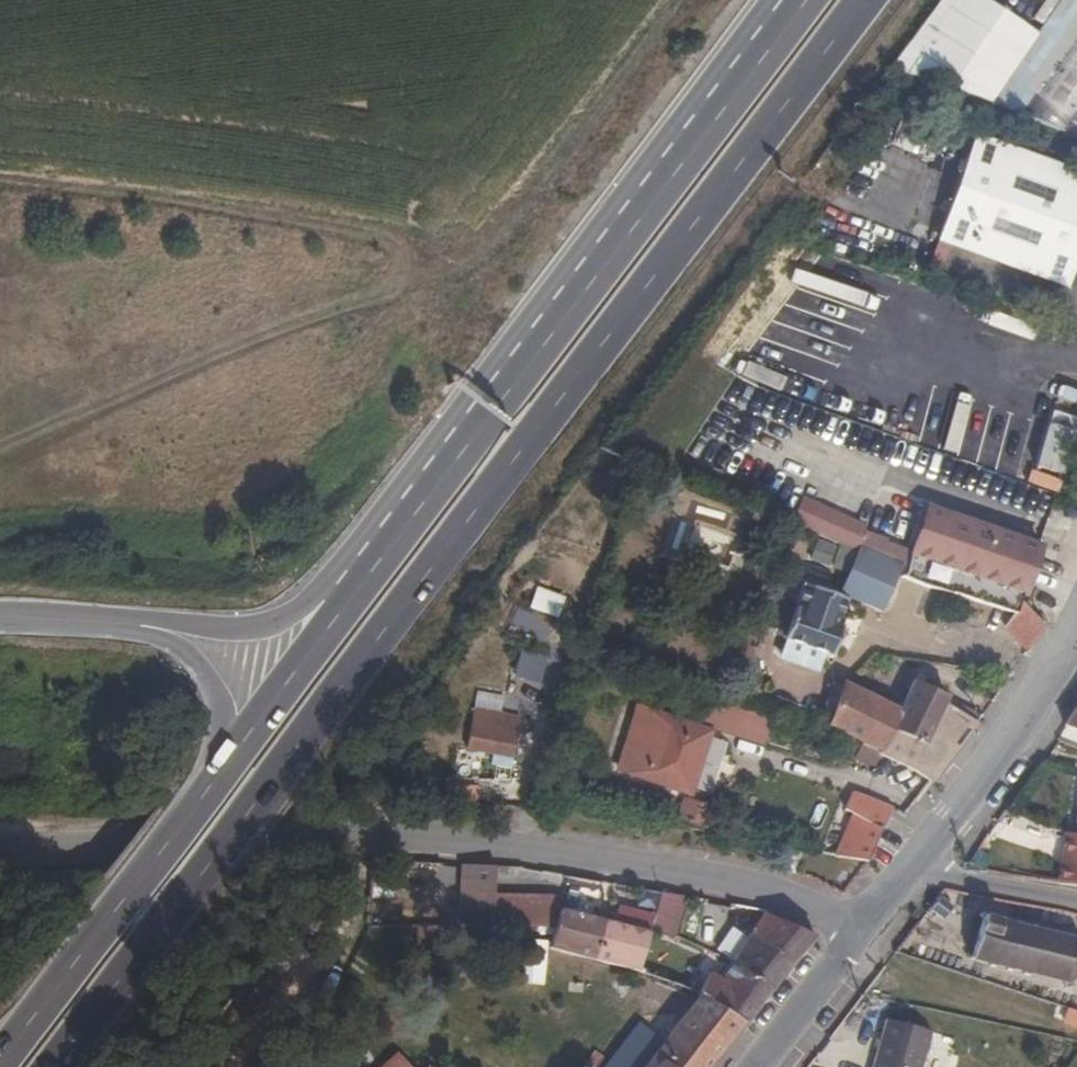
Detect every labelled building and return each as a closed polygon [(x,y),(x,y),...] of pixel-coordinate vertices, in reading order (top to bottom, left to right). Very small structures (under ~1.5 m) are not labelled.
[(903,73),(1003,110),(1022,82),(1050,43),(985,0),(954,0),(903,73)] [(1076,271),(1076,170),(978,137),(944,239),(1073,283),(1076,271)] [(940,274),(950,244),(935,239),(925,269),(940,274)] [(1005,458),(1039,465),(1042,450),(1049,420),(1052,403),(1017,395),(1005,458)] [(949,598),(960,602),(1003,618),(1012,602),(1023,572),(1036,536),(1014,528),(1012,531),(873,483),(855,534),(905,552),(898,572),(897,575),(916,586),(949,598)] [(1051,510),(1045,527),(1063,534),(1070,517),(1051,510)] [(814,540),(809,559),(827,564),(832,545),(814,540)] [(916,586),(897,575),(898,572),(848,554),(833,597),(930,640),(939,621),(949,598),(916,586)] [(828,628),(838,602),(797,587),(776,641),(822,658),(828,645),(834,631),(828,628)] [(1004,643),(1027,622),(1012,602),(1003,618),(993,629),(1004,643)] [(1004,643),(1017,661),(1036,635),(1027,622),(1004,643)] [(833,688),(817,729),(874,757),(885,733),(892,717),(833,688)] [(892,717),(885,733),(912,746),(929,712),(933,703),(920,696),(906,689),(892,717)] [(760,720),(700,701),(691,726),(751,747),(760,720)] [(700,735),(630,707),(606,769),(677,796),(700,735)] [(966,727),(929,712),(912,746),(885,733),(874,757),(909,774),(924,784),(945,755),(966,727)] [(1070,714),(1057,735),(1076,741),(1076,716),(1070,714)] [(442,742),(442,762),(489,762),(490,741),(442,742)] [(1076,783),(1070,810),(1065,837),(1076,839),(1076,783)] [(678,798),(675,821),(703,824),(706,801),(678,798)] [(866,852),(874,836),(848,823),(834,852),(808,845),(805,857),(823,861),(860,865),(866,852)] [(711,830),(709,838),(729,841),(730,834),(711,830)] [(1076,893),(1076,842),(1055,839),(1052,864),(1048,888),(1076,893)] [(461,933),(494,935),(497,877),(464,873),(461,933)] [(655,896),(646,937),(646,939),(665,943),(674,899),(655,896)] [(942,913),(929,903),(924,908),(920,913),(934,923),(942,913)] [(722,963),(763,993),(786,964),(808,936),(758,913),(722,963)] [(971,915),(958,963),(961,964),(962,961),(979,965),(978,968),(981,969),(981,966),(995,970),(994,972),(997,973),(998,970),(1013,974),(1013,977),(1016,977),(1016,975),(1052,985),(1055,987),(1056,986),(1055,984),(1068,973),(1068,974),(1070,975),(1071,975),(1072,973),(1070,971),(1073,958),(1076,956),(1076,934),(1063,941),(1027,931),(1028,930),(1025,929),(1024,931),(1009,927),(1009,925),(1007,924),(1006,926),(994,923),(994,921),(991,920),(991,922),(973,917),(973,916),(972,915),(971,915)] [(638,978),(646,939),(646,937),(624,933),(579,923),(557,919),(554,939),(551,959),(638,978)] [(514,984),(543,985),(545,940),(516,939),(514,984)] [(750,1009),(763,993),(722,963),(714,974),(705,968),(693,995),(694,996),(737,1025),(750,1009)] [(584,970),(565,969),(563,988),(582,989),(584,970)] [(713,1054),(720,1046),(726,1038),(737,1025),(694,996),(660,1042),(641,1066),(703,1066),(713,1054)] [(923,1035),(881,1022),(868,1066),(913,1066),(923,1035)]
